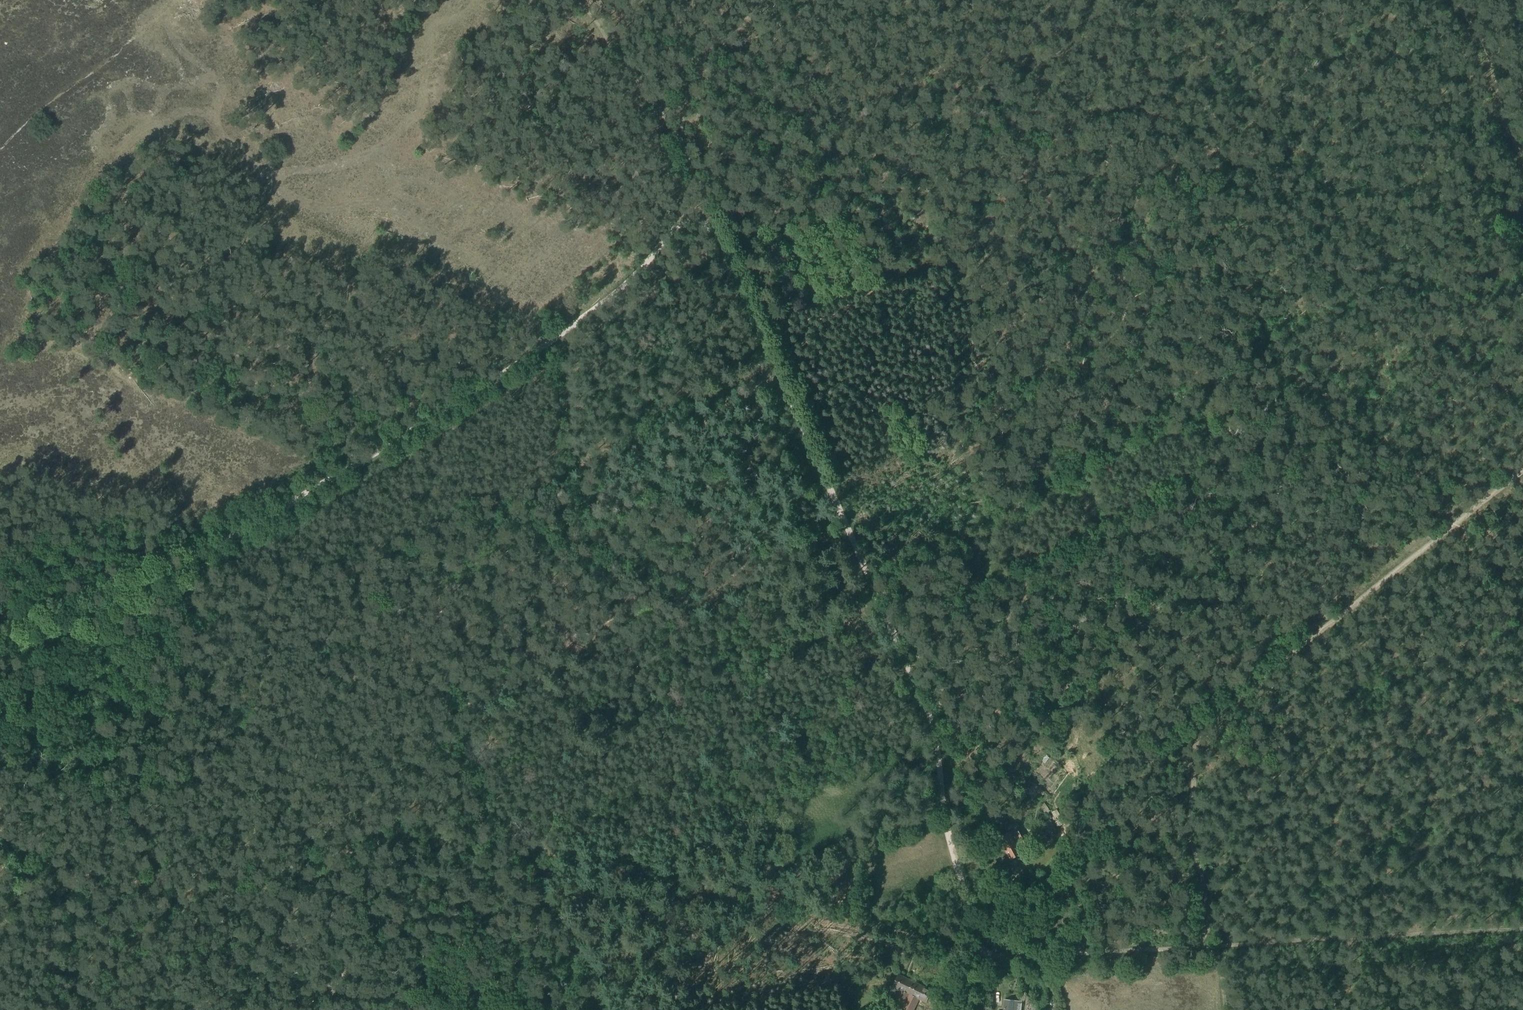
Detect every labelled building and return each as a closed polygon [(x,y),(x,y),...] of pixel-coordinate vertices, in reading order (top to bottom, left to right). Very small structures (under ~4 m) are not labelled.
[(1050,811),(1044,803),(1039,808),(1041,811),(1043,810),(1049,821),(1041,824),(1047,835),(1056,831),(1050,820),(1052,819),(1048,813),(1050,811)] [(1030,845),(1022,830),(1016,833),(1011,836),(1010,834),(1000,839),(1011,859),(1020,854),(1019,851),(1024,848),(1030,845)] [(915,983),(899,975),(893,986),(893,987),(891,992),(898,996),(891,1009),(902,1009),(915,983)] [(931,992),(932,991),(915,983),(902,1009),(913,1009),(919,998),(926,1002),(931,992)] [(1022,1002),(1005,1000),(1004,1009),(1021,1009),(1022,1002)]
